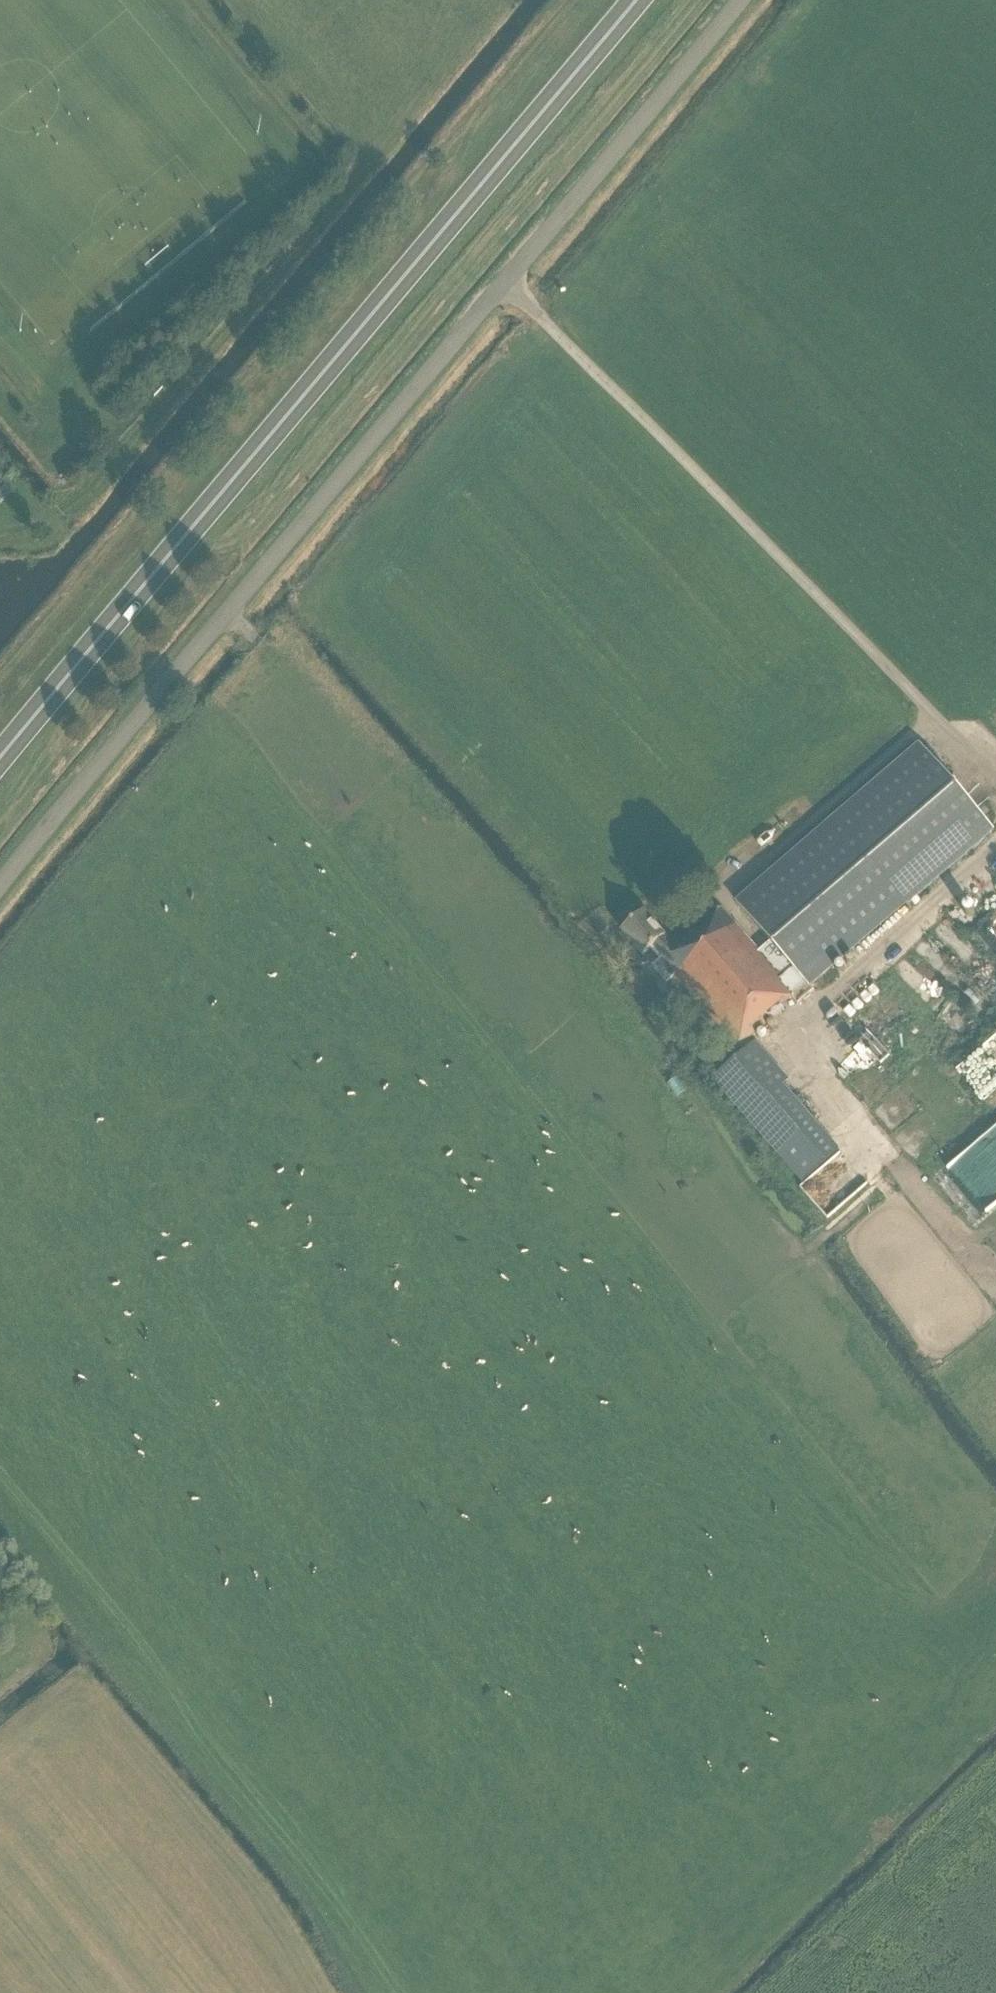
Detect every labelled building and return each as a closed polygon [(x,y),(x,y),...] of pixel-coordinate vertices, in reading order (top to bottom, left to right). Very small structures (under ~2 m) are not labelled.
[(809,987),(906,904),(908,906),(995,831),(919,743),(735,902),(755,924),(771,943),(760,953),(721,908),(674,947),(644,913),(619,933),(641,957),(650,950),(735,1050),(783,1013),(781,1010),(797,997),(795,994),(807,984),(809,987)] [(924,1035),(937,1049),(952,1036),(939,1021),(924,1035)] [(748,1050),(711,1082),(777,1158),(814,1126),(748,1050)]
